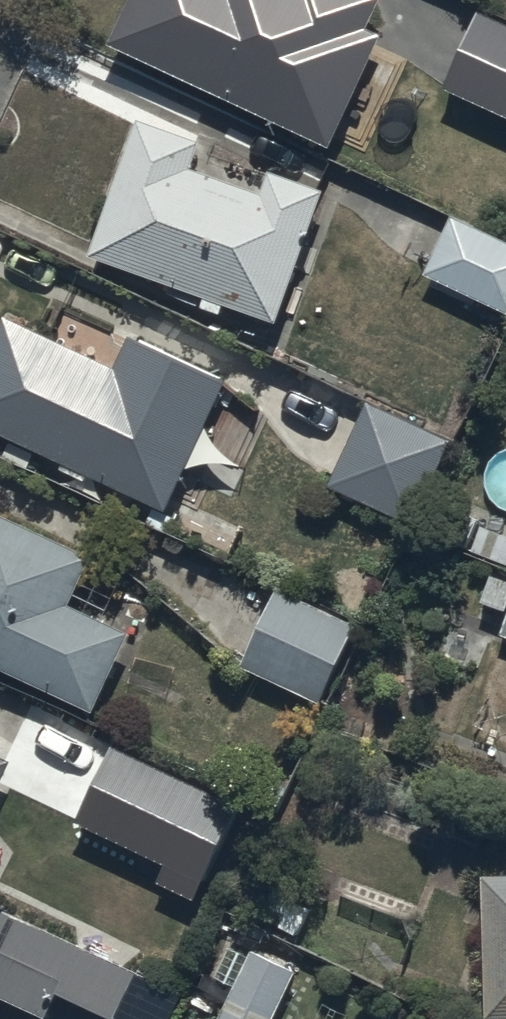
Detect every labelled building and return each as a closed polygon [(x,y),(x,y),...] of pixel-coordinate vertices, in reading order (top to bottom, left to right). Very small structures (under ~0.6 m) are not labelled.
[(334,139),(385,28),(369,21),(379,0),(128,0),(111,38),(334,139)] [(505,111),(505,21),(479,9),(446,85),(505,111)] [(146,119),(97,253),(208,293),(205,304),(225,311),(230,299),(281,317),(328,189),(274,169),(266,191),(199,167),(208,142),(146,119)] [(427,272),(505,308),(505,239),(453,215),(427,272)] [(0,336),(0,427),(68,460),(63,471),(85,482),(91,470),(169,509),(232,379),(138,333),(122,364),(12,310),(0,336)] [(457,438),(371,399),(334,482),(420,521),(457,438)] [(443,532),(505,561),(505,531),(454,507),(443,532)] [(97,714),(138,629),(74,598),(94,556),(0,511),(0,668),(97,714)] [(482,599),(505,609),(505,576),(494,571),(482,599)] [(362,621),(284,585),(247,665),(325,701),(362,621)] [(196,894),(241,801),(116,742),(79,818),(170,861),(162,878),(196,894)] [(19,761),(0,752),(0,800),(19,761)] [(488,875),(492,1017),(505,1016),(505,874),(488,875)] [(0,928),(0,994),(50,1018),(63,991),(121,1018),(178,1018),(189,997),(9,910),(0,928)] [(215,976),(234,985),(218,1018),(277,1018),(301,969),(233,937),(215,976)]
